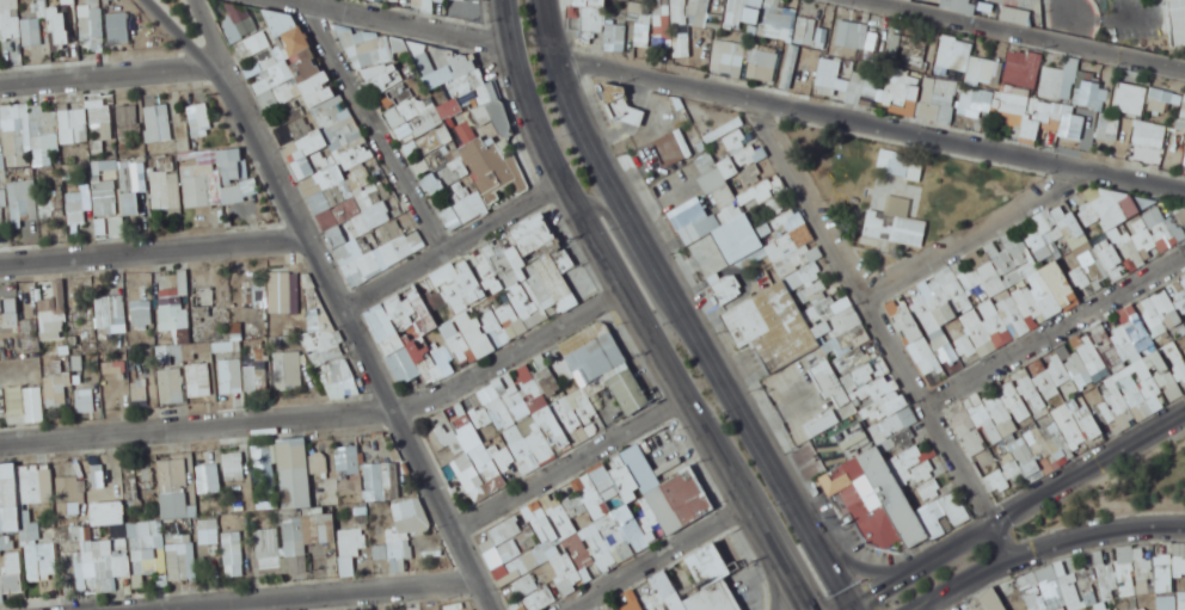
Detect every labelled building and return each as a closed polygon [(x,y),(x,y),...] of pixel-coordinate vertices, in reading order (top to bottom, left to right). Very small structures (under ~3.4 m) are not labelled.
[(726,29),(746,29),(746,0),(726,0),(726,29)] [(766,19),(774,19),(774,10),(781,10),(781,0),(766,0),(766,19)] [(1172,43),(1184,42),(1184,0),(1170,0),(1172,43)] [(237,61),(278,44),(271,27),(260,32),(250,7),(220,20),(237,61)] [(72,46),(71,16),(52,16),(53,46),(72,46)] [(860,45),(860,35),(858,34),(859,24),(840,23),(839,44),(860,45)] [(608,44),(626,44),(625,27),(608,28),(608,44)] [(713,74),(744,76),(746,42),(715,41),(713,74)] [(776,45),(748,47),(750,82),(778,80),(776,45)] [(1039,56),(1010,51),(1001,112),(1024,116),(1021,136),(1058,141),(1064,102),(1071,103),(1076,70),(1045,66),(1040,97),(1033,96),(1039,56)] [(992,88),(997,61),(971,56),(966,83),(992,88)] [(841,73),(823,69),(819,87),(837,91),(841,73)] [(866,103),(866,75),(851,75),(851,103),(866,103)] [(958,81),(924,77),(919,119),(953,124),(958,81)] [(1087,85),(1091,97),(1100,94),(1096,82),(1087,85)] [(1148,88),(1120,83),(1114,112),(1142,117),(1148,88)] [(1151,115),(1166,115),(1166,91),(1151,91),(1151,115)] [(194,132),(213,128),(208,104),(189,108),(194,132)] [(171,141),(171,106),(147,106),(147,141),(171,141)] [(63,143),(74,143),(74,128),(69,128),(70,114),(64,114),(63,143)] [(479,195),(521,180),(505,137),(481,145),(472,121),(455,127),(479,195)] [(1161,164),(1167,126),(1137,121),(1131,159),(1161,164)] [(326,145),(321,131),(284,146),(291,164),(296,162),(301,176),(328,165),(320,148),(326,145)] [(220,150),(225,205),(252,203),(250,181),(244,182),(241,148),(220,150)] [(686,244),(757,207),(748,192),(738,197),(733,187),(745,182),(731,156),(717,164),(709,148),(694,156),(704,175),(699,178),(706,193),(670,212),(686,244)] [(188,206),(217,205),(216,166),(187,167),(188,206)] [(182,208),(182,171),(153,171),(153,208),(182,208)] [(35,215),(38,184),(14,182),(13,194),(20,194),(18,213),(35,215)] [(9,223),(5,188),(0,189),(0,223),(9,223)] [(81,193),(68,194),(71,224),(84,223),(81,193)] [(865,234),(880,239),(887,215),(871,210),(865,234)] [(512,229),(524,254),(555,239),(542,214),(512,229)]
